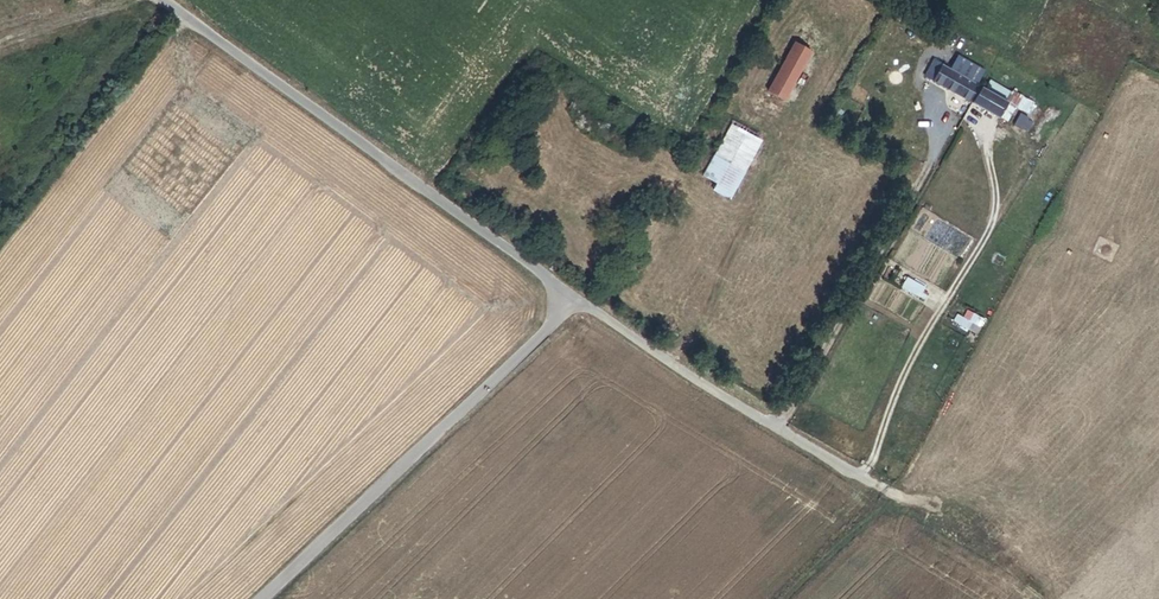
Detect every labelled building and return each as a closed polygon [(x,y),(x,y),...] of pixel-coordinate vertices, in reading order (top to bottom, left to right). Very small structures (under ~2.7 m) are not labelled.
[(787,58),(803,67),(812,51),(796,42),(787,58)] [(784,101),(803,67),(787,58),(768,92),(769,92),(784,101)] [(981,87),(935,58),(926,74),(972,102),(981,87)] [(990,80),(984,89),(981,87),(972,102),(999,119),(1009,103),(1006,101),(1011,93),(990,80)] [(769,92),(747,131),(761,140),(784,101),(769,92)] [(761,140),(747,131),(713,191),(727,200),(761,140)]
